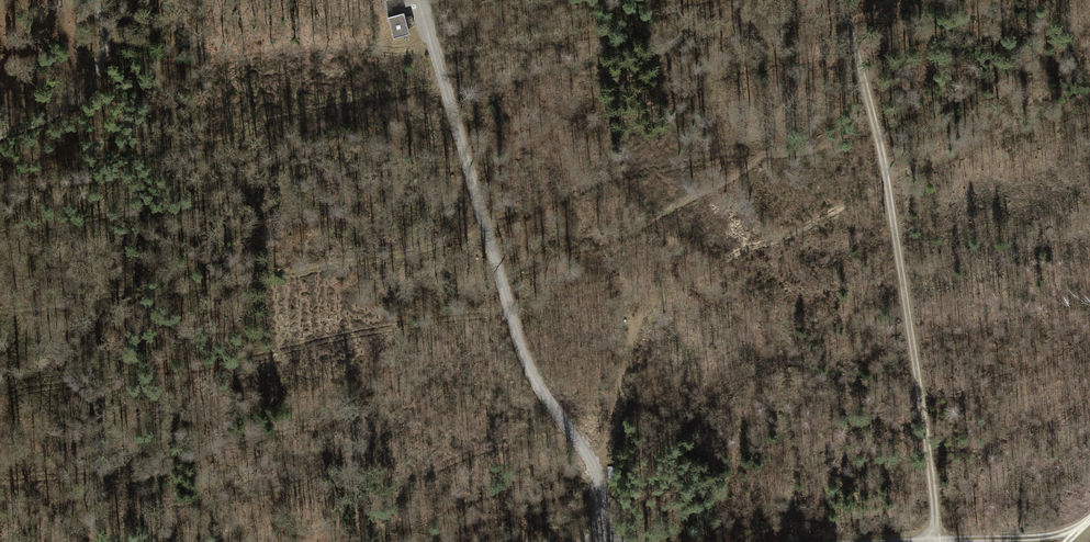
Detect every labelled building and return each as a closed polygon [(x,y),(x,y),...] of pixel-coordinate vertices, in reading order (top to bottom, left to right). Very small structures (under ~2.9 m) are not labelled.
[(405,14),(389,18),(394,38),(410,34),(405,14)]
